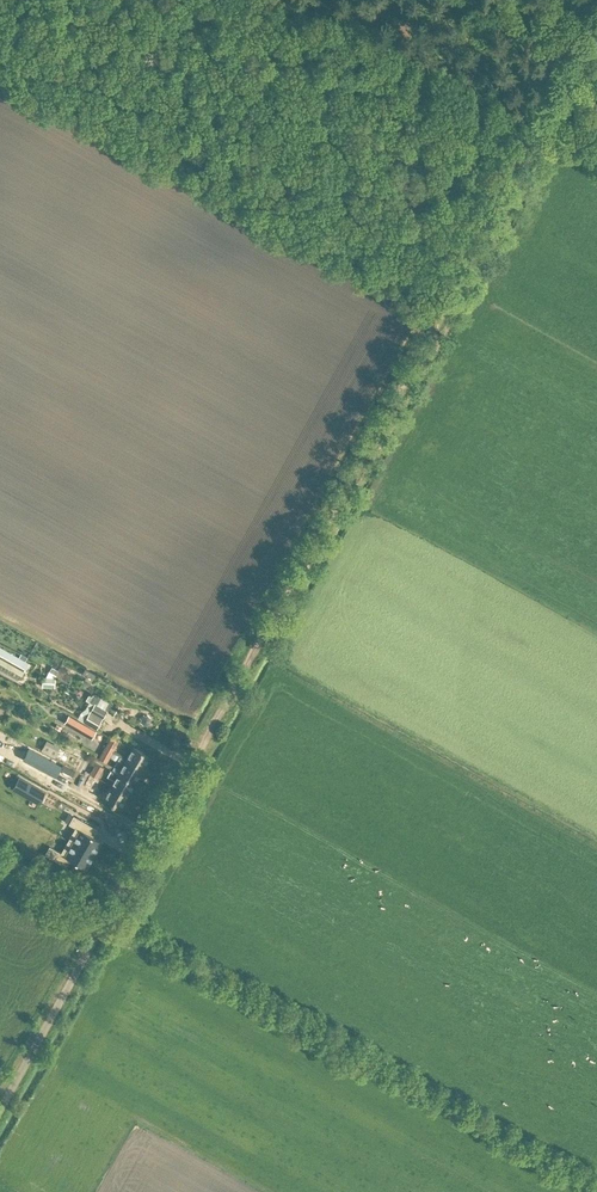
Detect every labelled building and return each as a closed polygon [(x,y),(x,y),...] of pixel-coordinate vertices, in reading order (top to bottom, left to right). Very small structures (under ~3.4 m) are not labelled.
[(21,676),(28,662),(25,661),(19,657),(0,646),(0,664),(21,676)] [(21,653),(19,657),(25,661),(28,656),(21,653)] [(59,685),(59,670),(47,670),(47,685),(59,685)] [(76,718),(96,729),(106,711),(113,715),(117,707),(93,693),(91,695),(88,693),(85,699),(88,701),(84,708),(79,712),(76,718)] [(75,719),(71,726),(91,738),(96,730),(75,719)] [(105,747),(112,751),(118,740),(111,736),(105,747)] [(46,739),(43,745),(41,750),(77,769),(82,760),(65,751),(61,757),(56,754),(60,746),(46,739)] [(16,752),(47,769),(53,758),(21,741),(16,752)] [(125,759),(142,768),(150,755),(133,745),(125,759)] [(106,762),(112,751),(105,747),(99,758),(106,762)] [(142,768),(125,759),(119,756),(112,768),(135,781),(142,768)] [(90,773),(97,777),(103,767),(96,762),(90,773)] [(110,785),(127,794),(135,781),(112,768),(108,776),(114,779),(110,785)] [(19,777),(12,788),(38,803),(45,792),(19,777)] [(127,794),(110,785),(106,792),(103,790),(99,796),(120,808),(127,794)] [(75,827),(68,840),(93,854),(101,841),(87,833),(91,825),(73,815),(68,823),(75,827)] [(93,854),(68,840),(60,852),(49,846),(44,854),(66,866),(70,859),(85,867),(93,854)]
